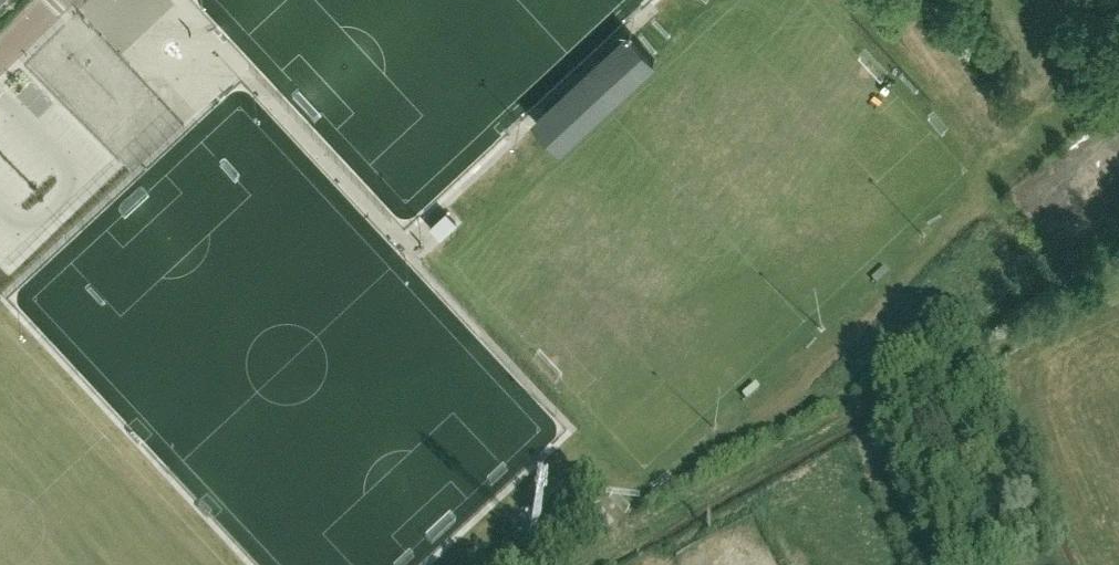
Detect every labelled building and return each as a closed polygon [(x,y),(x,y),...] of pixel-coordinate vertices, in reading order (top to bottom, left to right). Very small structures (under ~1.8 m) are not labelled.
[(556,145),(650,58),(628,35),(534,122),(556,145)]
